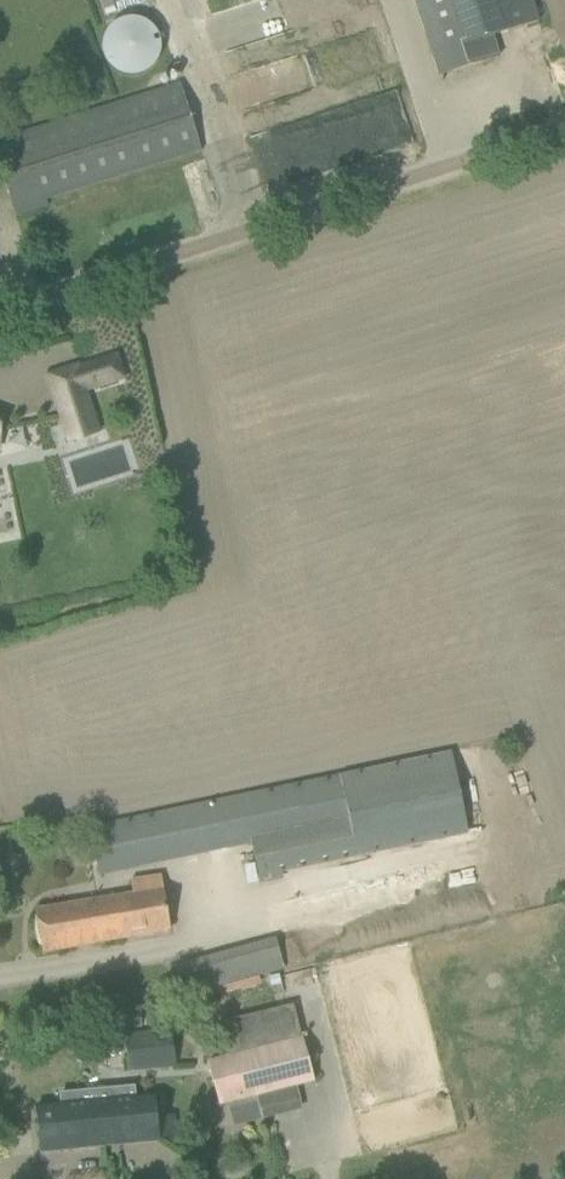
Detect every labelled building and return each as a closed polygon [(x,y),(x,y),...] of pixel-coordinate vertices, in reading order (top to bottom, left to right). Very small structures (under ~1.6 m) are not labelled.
[(102,13),(118,7),(115,0),(97,0),(102,13)] [(537,22),(530,0),(414,0),(431,54),(438,77),(497,58),(490,37),(537,22)] [(120,21),(113,25),(110,28),(108,31),(105,37),(102,46),(103,53),(104,59),(108,65),(112,70),(117,74),(121,76),(126,77),(131,78),(137,78),(142,76),(148,72),(154,68),(158,62),(160,56),(162,50),(161,44),(160,38),(157,33),(152,27),(147,23),(142,20),(135,19),(127,19),(120,21)] [(193,128),(179,84),(0,140),(0,170),(7,192),(14,216),(47,205),(45,200),(200,151),(193,128)] [(76,365),(46,375),(63,428),(94,418),(84,389),(122,377),(115,354),(77,366),(76,365)] [(452,753),(158,813),(168,862),(252,845),(260,885),(284,880),(282,874),(469,836),(452,753)] [(292,960),(480,911),(465,855),(277,904),(292,960)] [(134,894),(59,905),(35,910),(43,953),(168,931),(159,879),(132,884),(134,894)] [(275,939),(181,958),(188,989),(281,970),(275,939)] [(315,1082),(302,1036),(291,1001),(219,1022),(229,1056),(207,1062),(220,1107),(227,1105),(229,1112),(257,1104),(256,1099),(315,1082)] [(140,1013),(123,1015),(124,1029),(141,1027),(140,1013)] [(128,1071),(174,1067),(171,1031),(125,1035),(128,1071)] [(39,1151),(158,1140),(154,1096),(84,1103),(83,1092),(59,1094),(60,1106),(35,1108),(39,1151)]
